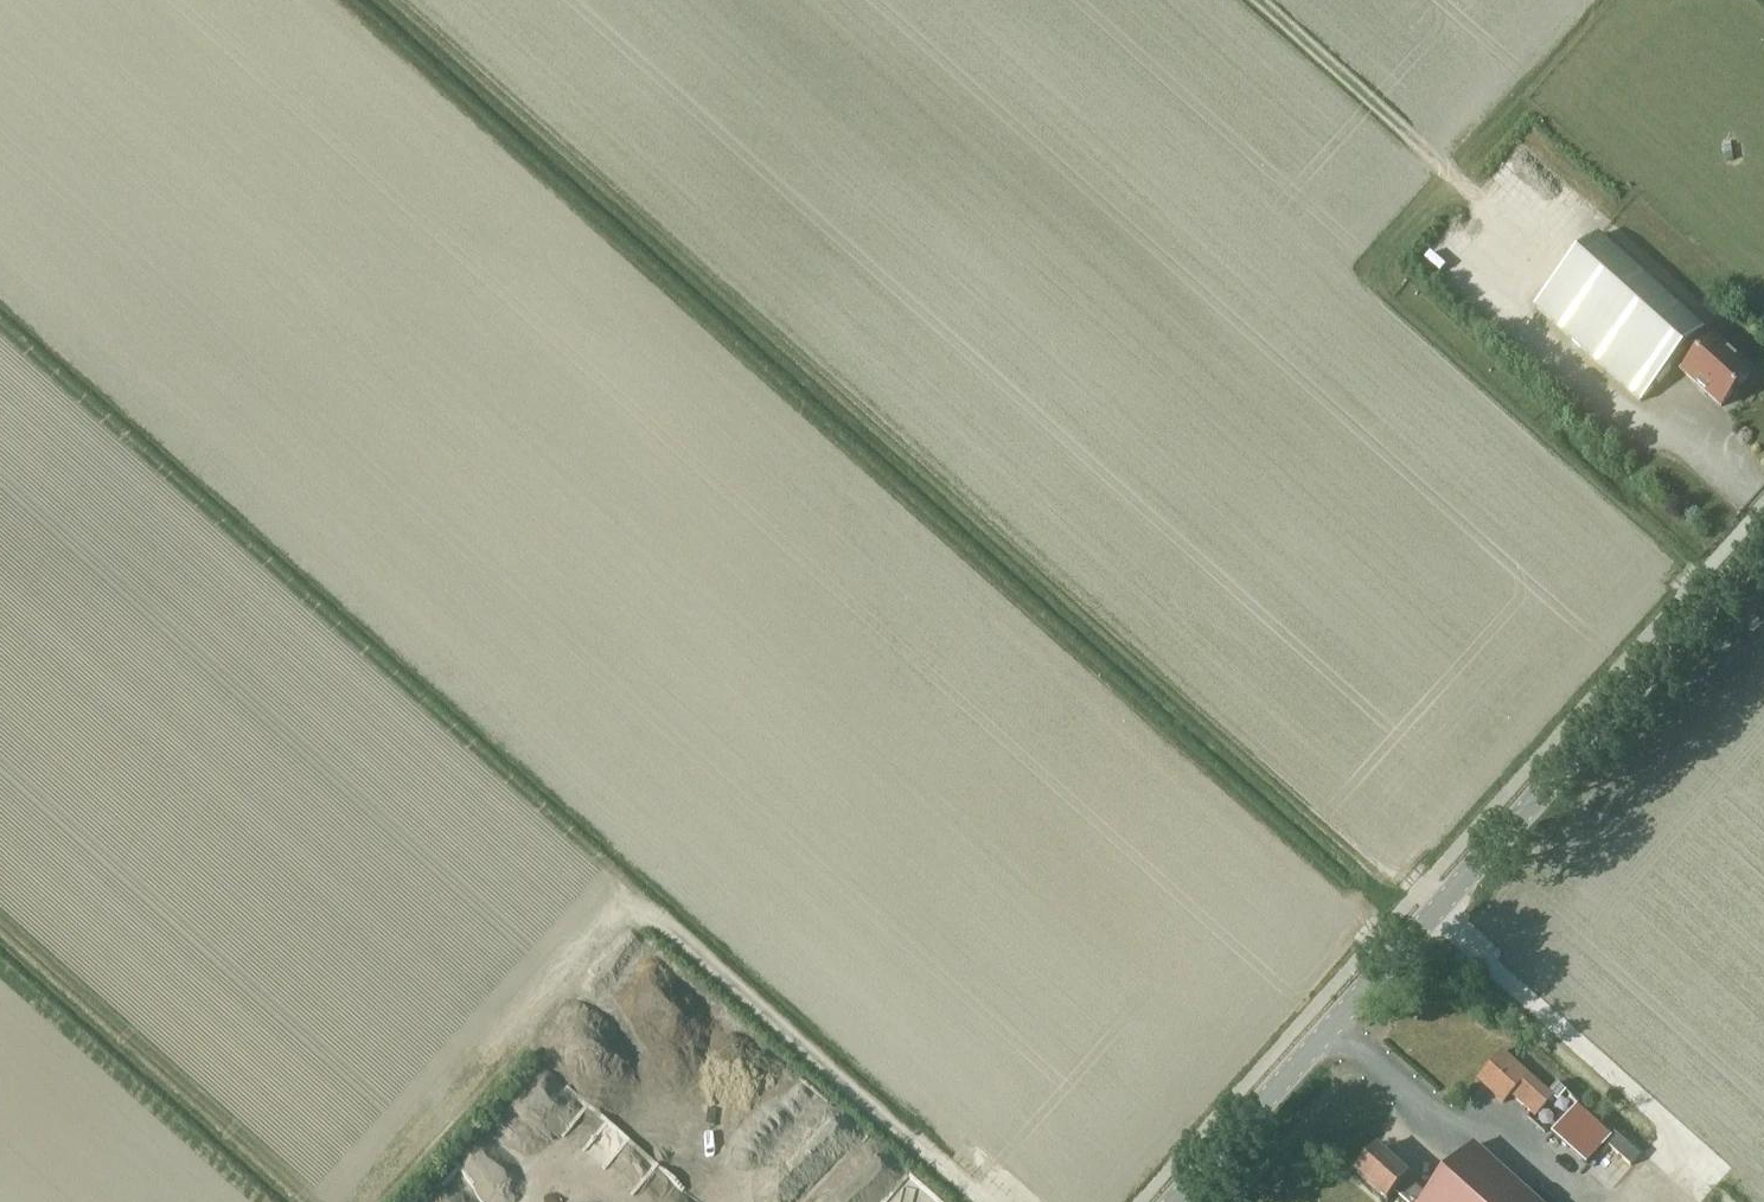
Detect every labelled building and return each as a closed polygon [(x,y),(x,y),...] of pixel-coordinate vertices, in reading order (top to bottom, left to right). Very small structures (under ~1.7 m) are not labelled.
[(1641,403),(1707,329),(1600,233),(1534,307),(1641,403)] [(1707,327),(1720,313),(1707,302),(1694,316),(1707,327)] [(1712,336),(1681,371),(1722,407),(1753,372),(1712,336)] [(1536,1116),(1553,1097),(1503,1052),(1478,1080),(1507,1107),(1515,1098),(1536,1116)] [(1557,1081),(1549,1091),(1558,1099),(1566,1090),(1557,1081)] [(1570,1138),(1591,1116),(1577,1104),(1557,1126),(1570,1138)] [(1618,1135),(1609,1145),(1631,1165),(1640,1156),(1618,1135)] [(1473,1147),(1427,1197),(1407,1179),(1409,1177),(1378,1149),(1355,1173),(1386,1201),(1387,1201),(1396,1192),(1407,1201),(1533,1201),(1473,1147)]
